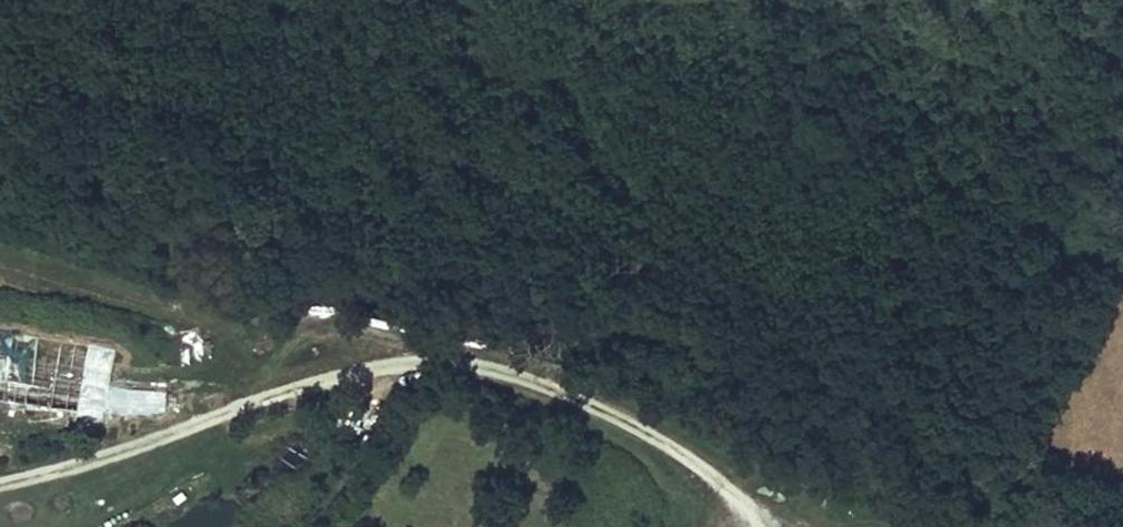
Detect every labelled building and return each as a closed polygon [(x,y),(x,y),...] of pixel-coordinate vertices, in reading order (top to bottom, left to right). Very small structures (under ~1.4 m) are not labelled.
[(109,386),(107,412),(165,414),(166,389),(109,386)]
